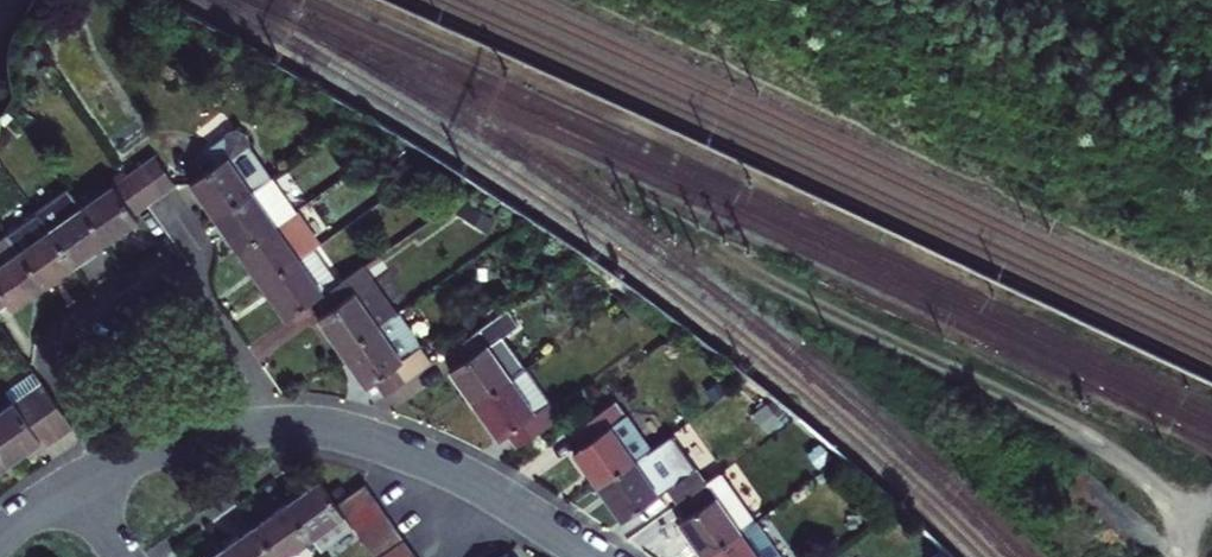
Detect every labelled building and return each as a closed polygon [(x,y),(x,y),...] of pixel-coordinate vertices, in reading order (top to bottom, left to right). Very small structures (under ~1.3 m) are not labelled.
[(208,206),(220,222),(257,196),(272,185),(241,141),(238,139),(231,139),(209,154),(219,169),(194,187),(208,206)] [(150,154),(135,166),(157,196),(172,186),(150,154)] [(135,166),(124,173),(146,204),(157,196),(135,166)] [(77,207),(103,245),(125,229),(137,220),(132,214),(146,204),(124,173),(77,207)] [(38,215),(74,266),(89,254),(103,245),(77,207),(62,187),(33,208),(38,215)] [(231,237),(243,254),(280,228),(257,196),(220,222),(231,237)] [(7,237),(18,251),(44,288),(61,275),(74,266),(38,215),(7,237)] [(254,270),(268,288),(304,262),(280,228),(243,254),(254,270)] [(5,303),(11,311),(29,299),(44,288),(18,251),(0,264),(0,307),(5,303)] [(281,307),(292,322),(318,303),(328,295),(304,262),(268,288),(281,307)] [(361,272),(348,281),(382,328),(395,319),(361,272)] [(382,328),(348,281),(328,295),(318,303),(328,317),(322,321),(330,333),(345,354),(382,328)] [(476,406),(529,368),(506,335),(521,324),(511,309),(450,352),(460,367),(452,372),(462,386),(476,406)] [(434,364),(399,316),(395,319),(382,328),(345,354),(359,373),(371,389),(377,385),(386,397),(434,364)] [(529,368),(476,406),(490,425),(501,440),(508,434),(518,448),(564,416),(529,368)] [(70,426),(39,383),(0,411),(0,460),(5,467),(29,450),(32,454),(44,445),(70,426)] [(601,487),(638,460),(614,426),(629,416),(618,401),(575,432),(585,446),(577,452),(591,472),(601,487)] [(653,450),(629,416),(614,426),(638,460),(653,450)] [(662,494),(638,460),(601,487),(616,507),(625,521),(662,494)] [(670,489),(680,504),(708,484),(698,469),(670,489)] [(725,472),(708,484),(680,504),(690,517),(681,524),(696,545),(705,556),(758,518),(725,472)] [(353,516),(343,502),(327,479),(311,490),(294,503),(318,536),(326,547),(359,524),(353,516)] [(343,502),(353,516),(381,497),(371,483),(343,502)] [(381,497),(353,516),(359,524),(363,530),(391,511),(381,497)] [(294,503),(276,515),(261,526),(284,556),(289,556),(318,536),(294,503)] [(373,544),(401,525),(391,511),(363,530),(373,544)] [(758,518),(705,556),(786,556),(758,518)] [(401,525),(373,544),(382,556),(389,556),(411,540),(401,525)] [(261,526),(250,534),(230,548),(237,556),(284,556),(261,526)] [(422,554),(411,540),(389,556),(417,556),(422,554)] [(230,548),(217,556),(237,556),(230,548)]
